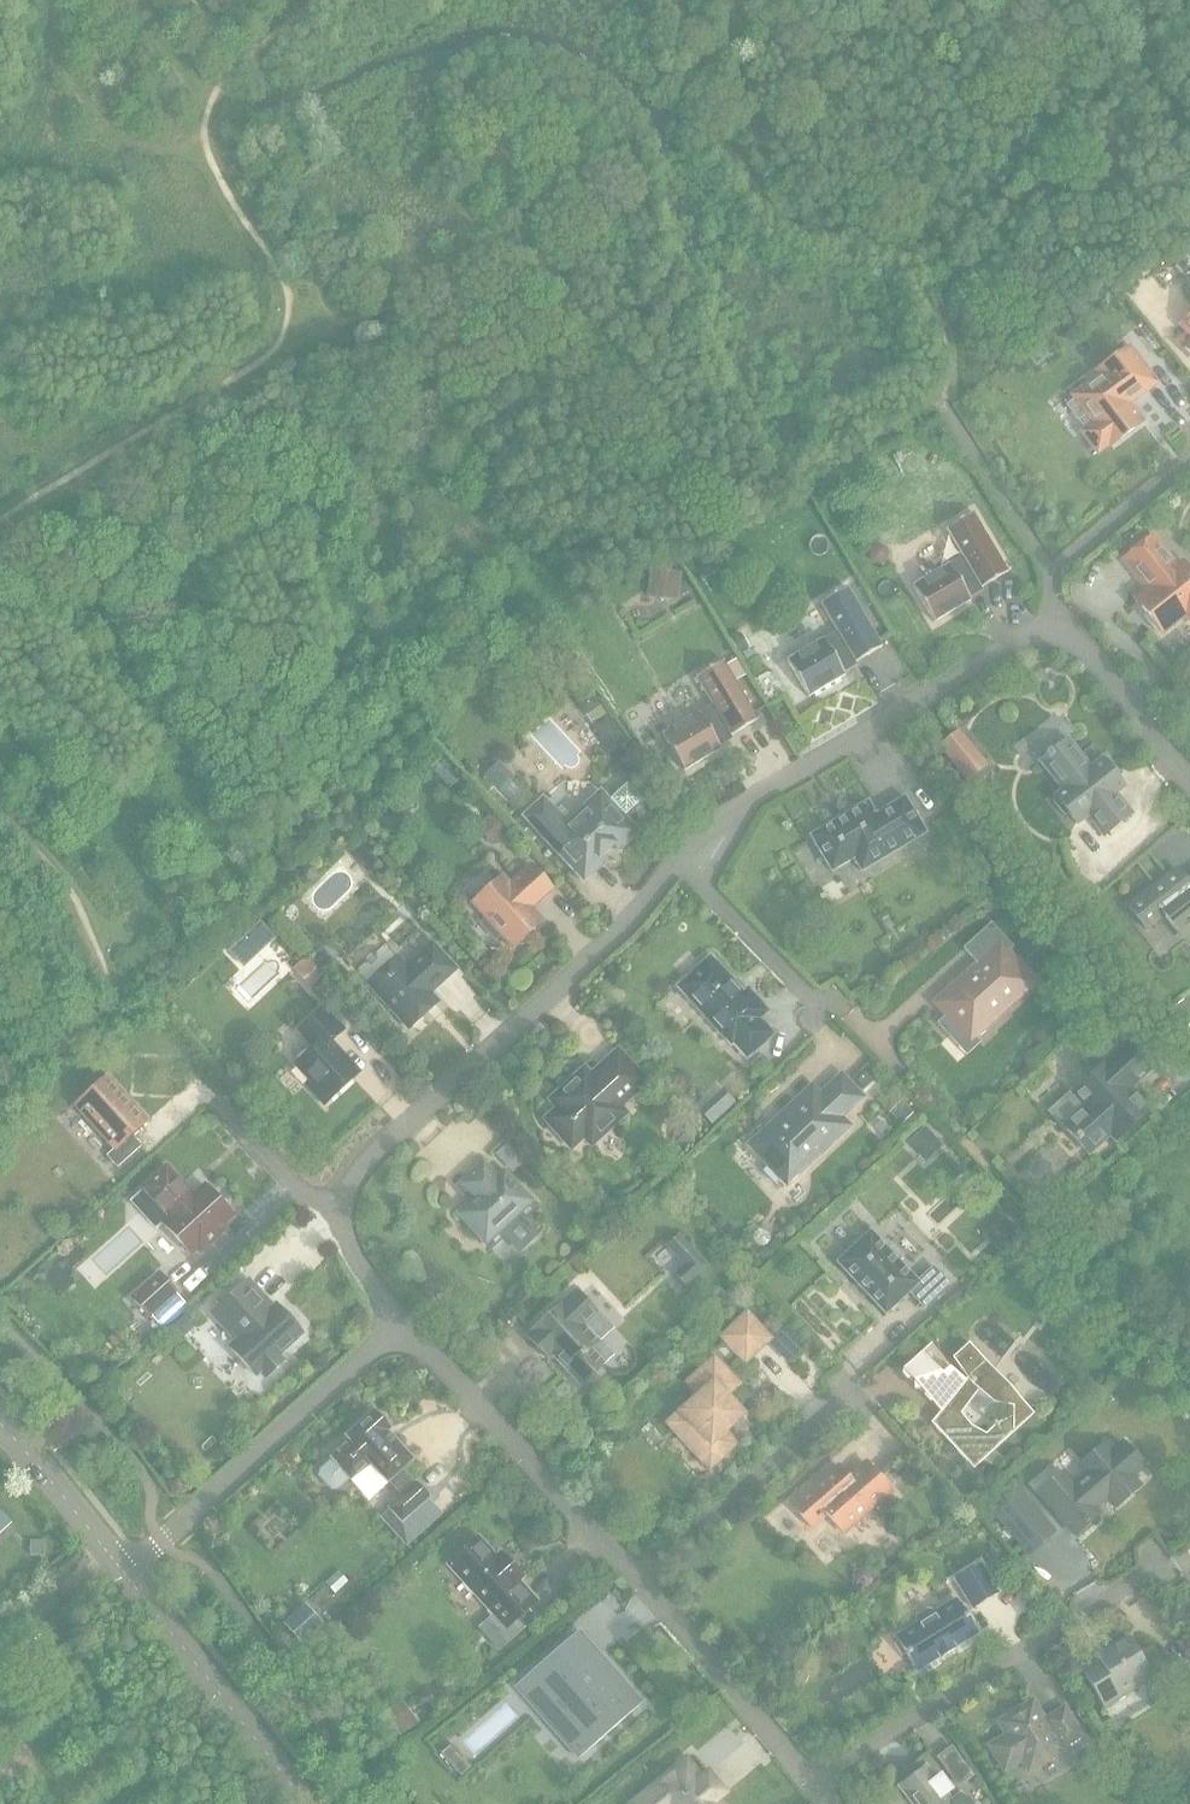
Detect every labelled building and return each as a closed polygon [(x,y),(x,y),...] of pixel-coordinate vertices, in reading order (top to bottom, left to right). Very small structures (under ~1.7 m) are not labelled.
[(1181,325),(1189,336),(1189,317),(1181,325)] [(1108,443),(1110,445),(1142,422),(1128,403),(1156,382),(1128,346),(1097,370),(1100,374),(1072,395),(1093,423),(1081,431),(1097,452),(1108,443)] [(980,588),(1007,571),(972,512),(945,528),(961,556),(948,564),(948,563),(911,585),(933,622),(970,600),(965,592),(978,584),(980,588)] [(1176,566),(1151,536),(1122,558),(1147,589),(1135,599),(1146,613),(1143,616),(1155,630),(1158,628),(1161,633),(1185,614),(1189,620),(1189,570),(1183,561),(1176,566)] [(854,662),(882,646),(847,587),(819,603),(836,630),(823,638),(786,659),(807,696),(844,675),(840,666),(852,659),(854,662)] [(730,736),(757,720),(722,660),(695,677),(711,704),(698,712),(698,711),(661,733),(683,770),(720,748),(715,740),(728,733),(730,736)] [(961,727),(942,743),(956,762),(975,748),(961,727)] [(1102,759),(1090,769),(1066,739),(1050,752),(1048,750),(1044,753),(1046,755),(1040,760),(1063,790),(1055,796),(1056,798),(1053,801),(1064,815),(1067,812),(1076,823),(1087,814),(1104,835),(1130,814),(1114,793),(1123,786),(1114,775),(1118,773),(1106,758),(1103,761),(1102,759)] [(486,776),(511,803),(522,793),(510,780),(512,777),(500,764),(486,776)] [(636,831),(625,818),(642,802),(627,786),(610,802),(601,793),(567,825),(544,800),(525,818),(583,880),(602,863),(598,858),(613,844),(617,849),(636,831)] [(873,808),(865,794),(805,830),(830,871),(852,858),(860,871),(927,832),(902,791),(873,808)] [(529,908),(551,888),(530,865),(509,885),(501,876),(472,903),(486,918),(480,923),(494,939),(500,934),(512,947),(541,921),(529,908)] [(1177,883),(1170,874),(1176,869),(1175,868),(1127,905),(1146,930),(1164,916),(1180,936),(1189,928),(1189,877),(1184,882),(1180,881),(1177,883)] [(262,943),(248,926),(218,955),(231,970),(262,943)] [(429,992),(455,969),(431,943),(406,966),(396,956),(367,983),(408,1028),(437,1002),(429,992)] [(933,1002),(969,1042),(1035,982),(999,943),(933,1002)] [(747,990),(743,994),(709,958),(678,987),(730,1044),(732,1042),(746,1056),(771,1034),(757,1019),(766,1011),(747,990)] [(308,960),(297,971),(311,985),(322,974),(308,960)] [(1183,1028),(1189,1023),(1189,1012),(1182,1002),(1170,1010),(1183,1028)] [(306,1084),(324,1103),(357,1073),(329,1042),(342,1031),(322,1009),(299,1030),(311,1043),(311,1050),(296,1063),(311,1079),(306,1084)] [(1109,1135),(1115,1141),(1149,1110),(1135,1094),(1135,1082),(1149,1069),(1131,1049),(1132,1049),(1114,1030),(1083,1058),(1094,1071),(1071,1093),(1083,1106),(1063,1125),(1088,1154),(1109,1135)] [(616,1106),(644,1081),(617,1052),(590,1077),(584,1070),(552,1100),(559,1108),(547,1119),(571,1145),(583,1134),(591,1142),(623,1113),(616,1106)] [(108,1071),(73,1103),(113,1146),(105,1153),(115,1165),(139,1143),(127,1129),(147,1115),(108,1071)] [(839,1117),(861,1097),(841,1076),(819,1095),(811,1087),(749,1144),(769,1165),(762,1170),(775,1183),(781,1178),(786,1183),(848,1125),(839,1117)] [(208,1183),(196,1193),(168,1162),(140,1188),(167,1219),(162,1223),(193,1258),(199,1253),(202,1257),(231,1232),(228,1228),(239,1218),(230,1207),(230,1204),(221,1194),(218,1194),(208,1183)] [(507,1171),(500,1178),(486,1164),(456,1193),(471,1208),(459,1220),(496,1257),(544,1208),(507,1171)] [(932,1267),(917,1281),(869,1231),(836,1262),(885,1314),(909,1291),(923,1307),(948,1283),(932,1267)] [(674,1274),(685,1286),(706,1266),(677,1235),(666,1246),(684,1265),(674,1274)] [(155,1265),(130,1292),(150,1313),(176,1286),(155,1265)] [(273,1302),(270,1306),(243,1278),(208,1313),(233,1339),(226,1347),(252,1374),(256,1370),(263,1376),(281,1358),(276,1353),(300,1329),(273,1302)] [(584,1326),(597,1314),(575,1290),(562,1302),(561,1302),(530,1331),(530,1332),(526,1336),(548,1359),(552,1355),(579,1384),(603,1362),(590,1349),(598,1342),(584,1326)] [(747,1305),(719,1332),(747,1361),(774,1333),(747,1305)] [(924,1425),(972,1476),(1034,1416),(968,1347),(950,1364),(967,1384),(924,1425)] [(652,1437),(692,1481),(717,1459),(706,1446),(725,1428),(709,1410),(721,1399),(697,1373),(672,1396),(683,1408),(652,1437)] [(414,1462),(388,1424),(333,1472),(367,1503),(384,1489),(396,1502),(422,1481),(408,1467),(414,1462)] [(1061,1473),(1046,1486),(1056,1499),(1050,1504),(1075,1533),(1097,1514),(1092,1509),(1107,1496),(1115,1505),(1132,1491),(1124,1481),(1141,1466),(1122,1444),(1110,1454),(1102,1446),(1080,1465),(1088,1473),(1073,1486),(1061,1473)] [(843,1533),(890,1492),(865,1462),(848,1477),(837,1465),(791,1505),(812,1528),(827,1515),(843,1533)] [(1018,1492),(994,1513),(1005,1525),(1028,1505),(1018,1492)] [(1,1541),(10,1533),(3,1525),(9,1520),(0,1510),(0,1541),(1,1541)] [(499,1553),(495,1557),(476,1537),(447,1565),(491,1615),(482,1623),(505,1648),(525,1629),(516,1619),(535,1601),(517,1582),(522,1577),(499,1553)] [(955,1579),(973,1608),(997,1592),(979,1564),(955,1579)] [(953,1646),(978,1630),(957,1597),(935,1611),(932,1608),(928,1607),(915,1615),(914,1619),(917,1623),(895,1637),(897,1641),(894,1643),(902,1655),(905,1653),(916,1670),(938,1655),(939,1657),(954,1647),(953,1646)] [(1152,1645),(1138,1654),(1128,1637),(1097,1656),(1097,1655),(1078,1667),(1104,1708),(1153,1678),(1150,1673),(1164,1665),(1152,1645)] [(570,1676),(553,1653),(516,1683),(534,1708),(543,1701),(584,1751),(627,1718),(617,1705),(628,1696),(596,1657),(570,1676)] [(1189,1696),(1189,1675),(1180,1681),(1189,1696)] [(1064,1707),(1044,1720),(1032,1700),(998,1722),(1006,1735),(989,1746),(1004,1770),(1021,1759),(1028,1771),(1063,1750),(1061,1747),(1081,1735),(1064,1707)] [(441,1753),(461,1775),(470,1767),(450,1745),(441,1753)] [(951,1802),(925,1768),(900,1787),(913,1803),(966,1803),(960,1795),(951,1802)] [(653,1803),(729,1803),(717,1787),(711,1792),(695,1772),(653,1803)]
